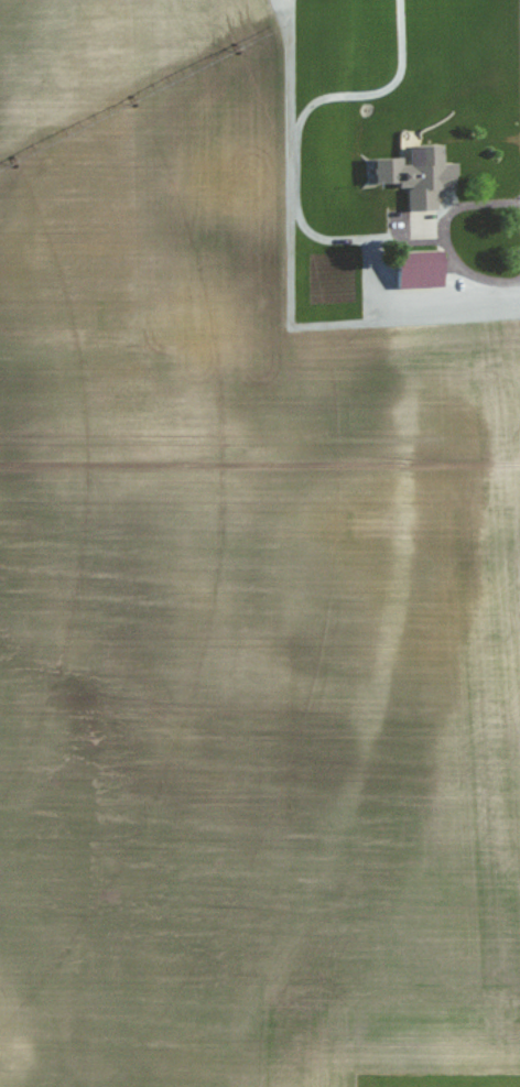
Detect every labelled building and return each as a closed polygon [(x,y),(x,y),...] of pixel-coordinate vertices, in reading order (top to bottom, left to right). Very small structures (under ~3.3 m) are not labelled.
[(410,209),(443,208),(442,144),(418,145),(418,185),(409,185),(410,209)] [(445,286),(445,250),(398,250),(398,286),(445,286)]
